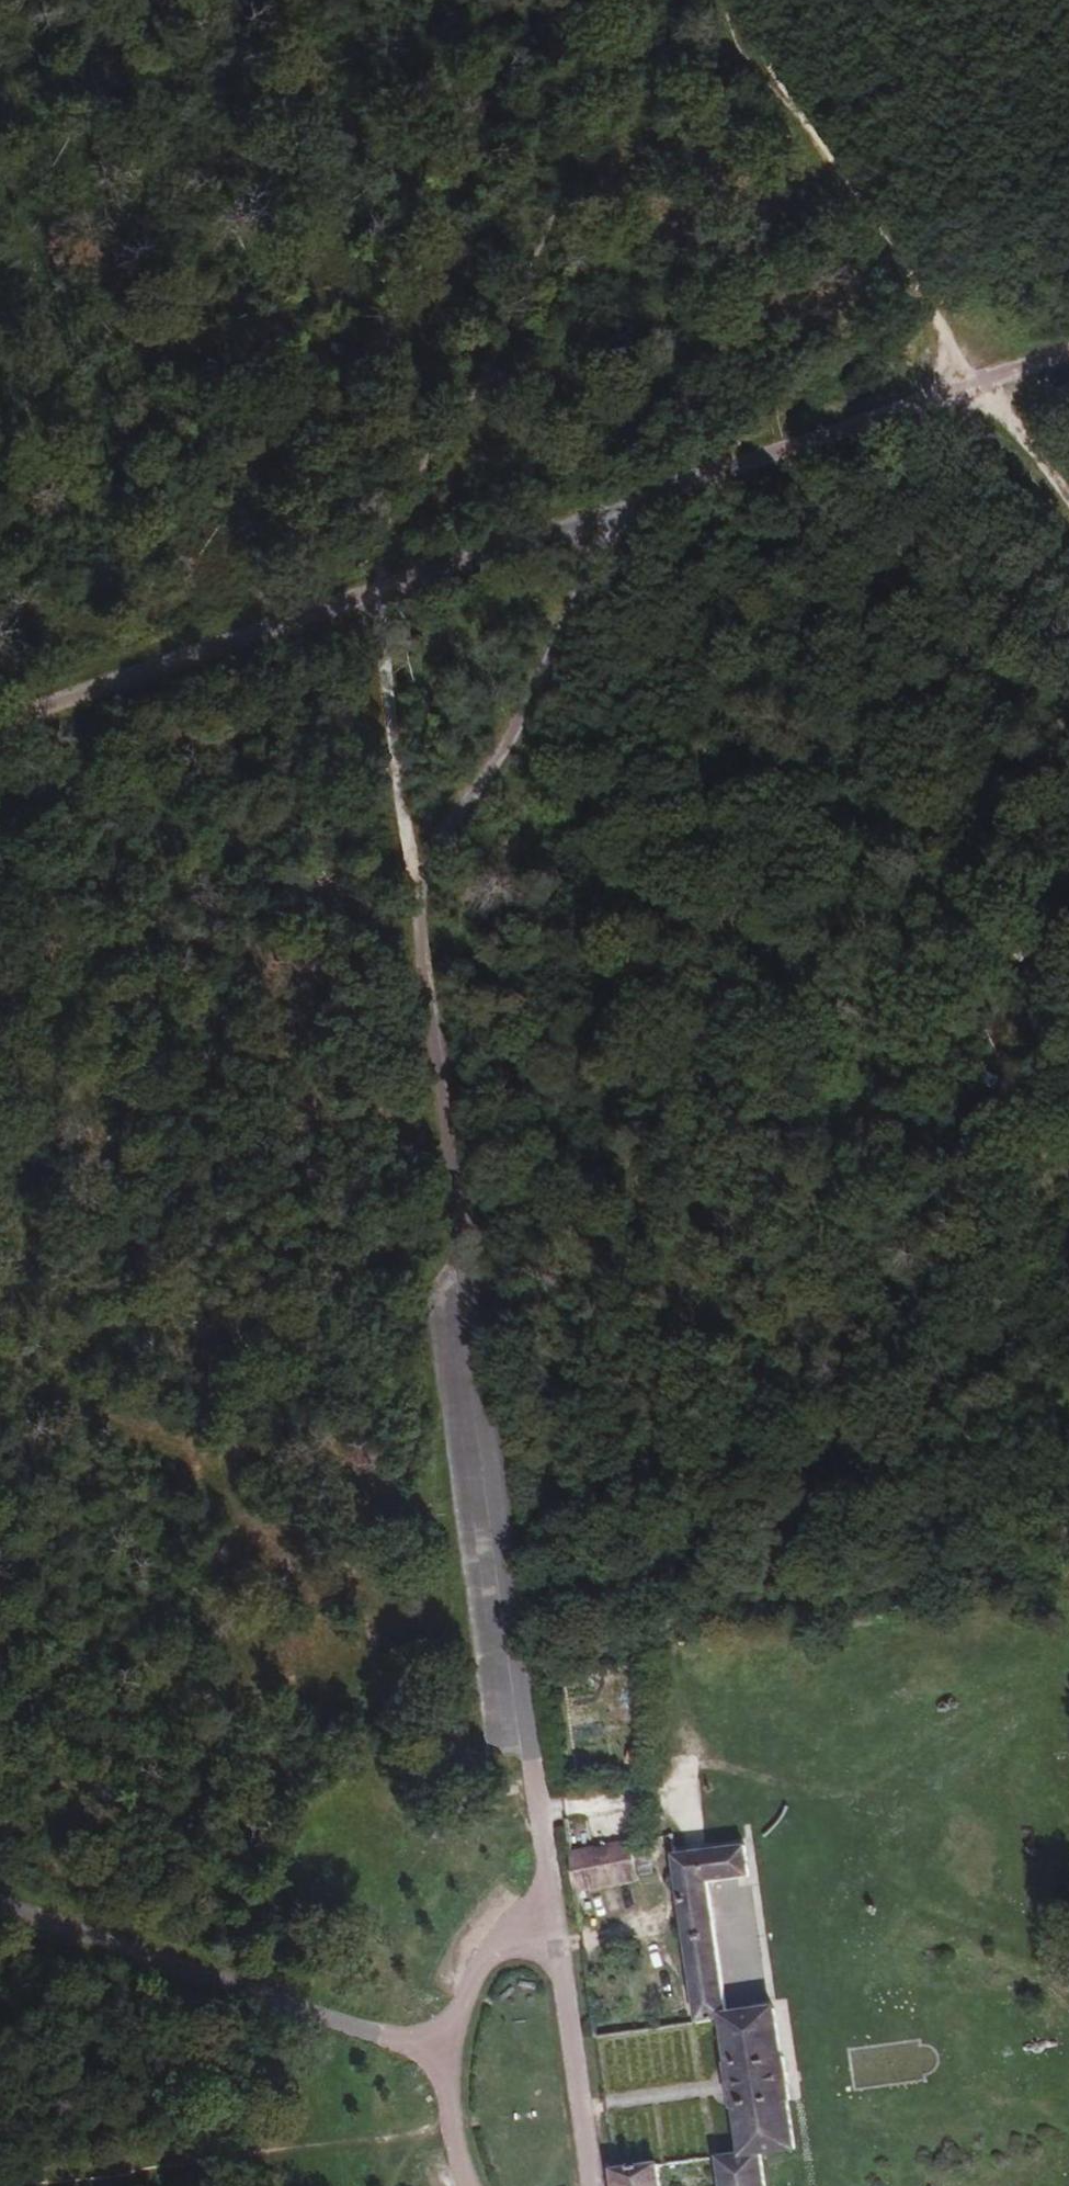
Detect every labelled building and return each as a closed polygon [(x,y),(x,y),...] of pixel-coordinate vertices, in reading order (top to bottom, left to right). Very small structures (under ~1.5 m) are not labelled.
[(747,1832),(655,1846),(678,2028),(717,2023),(739,2158),(761,2154),(762,2161),(810,2155),(792,2014),(723,2023),(707,1889),(753,1883),(747,1832)] [(644,1842),(581,1851),(587,1895),(650,1881),(644,1842)] [(716,2161),(719,2185),(766,2185),(762,2161),(761,2154),(739,2158),(716,2161)] [(613,2177),(614,2185),(667,2185),(665,2169),(613,2177)]
